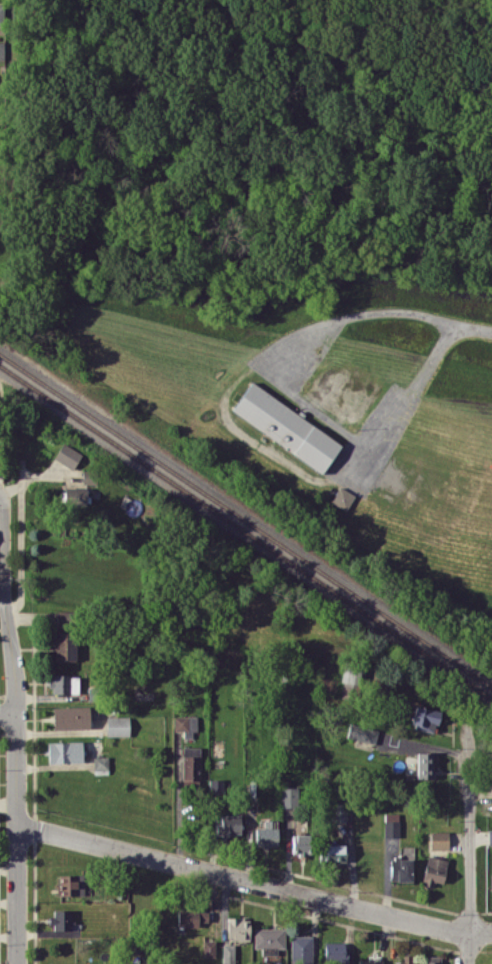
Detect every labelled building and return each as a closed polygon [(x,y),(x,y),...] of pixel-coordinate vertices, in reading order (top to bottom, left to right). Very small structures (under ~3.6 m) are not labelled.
[(323,472),(342,443),(250,382),(231,411),(323,472)] [(72,469),(82,453),(63,442),(54,457),(72,469)] [(96,468),(82,469),(82,484),(96,483),(96,468)] [(354,493),(338,486),(331,503),(347,510),(354,493)] [(61,505),(85,506),(85,487),(62,487),(61,505)] [(75,660),(76,632),(53,632),(52,660),(75,660)] [(354,683),(354,668),(342,668),(342,682),(354,683)] [(78,693),(78,675),(50,675),(50,693),(78,693)] [(410,726),(435,731),(439,710),(415,705),(410,726)] [(88,706),(52,706),(53,729),(89,728),(88,706)] [(195,715),(174,716),(174,731),(183,731),(183,737),(195,737),(195,715)] [(106,736),(129,735),(129,716),(106,716),(106,736)] [(378,729),(350,722),(346,736),(375,743),(378,729)] [(48,742),(48,763),(82,762),(81,741),(48,742)] [(182,780),(200,780),(199,747),(181,747),(182,780)] [(433,752),(417,752),(417,778),(433,778),(433,752)] [(108,756),(93,756),(93,774),(108,773),(108,756)] [(296,808),(297,787),(282,786),(281,807),(296,808)] [(347,803),(334,803),(334,821),(346,821),(347,803)] [(399,813),(383,813),(384,837),(399,837),(399,813)] [(240,815),(214,815),(215,835),(240,835),(240,815)] [(255,846),(277,845),(277,819),(263,820),(263,827),(254,828),(255,846)] [(430,849),(448,849),(448,831),(430,831),(430,849)] [(291,854),(309,854),(309,834),(291,834),(291,854)] [(345,844),(321,844),(320,861),(345,861),(345,844)] [(410,881),(411,847),(400,846),(400,857),(390,857),(389,880),(410,881)] [(442,883),(448,859),(428,855),(420,884),(433,887),(435,881),(442,883)] [(83,874),(59,874),(59,895),(83,895),(83,874)] [(70,909),(51,909),(51,930),(70,929),(70,909)] [(177,926),(198,927),(198,921),(207,922),(208,910),(177,910),(177,926)] [(249,940),(249,916),(227,917),(227,940),(249,940)] [(254,947),(261,947),(261,955),(277,954),(277,948),(285,947),(284,928),(253,928),(254,947)] [(291,935),(290,963),(312,963),(312,936),(291,935)] [(202,956),(214,957),(214,940),(203,940),(202,956)] [(324,942),(324,963),(347,963),(346,942),(324,942)] [(234,943),(222,944),(222,963),(235,963),(234,943)] [(380,955),(367,955),(367,959),(358,959),(358,963),(380,963),(380,955)] [(426,963),(442,963),(442,956),(426,956),(426,963)]
